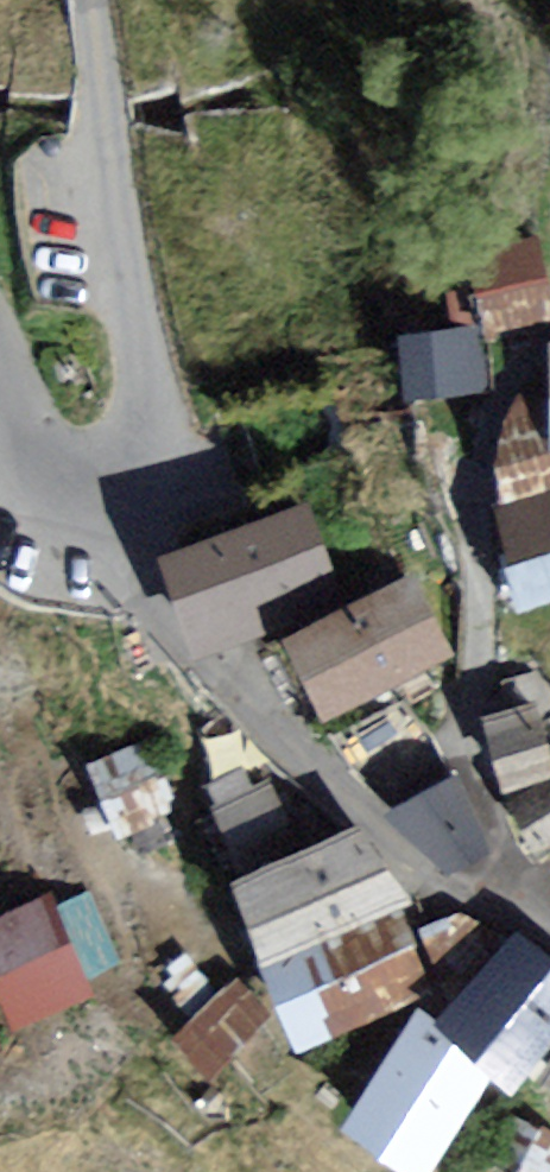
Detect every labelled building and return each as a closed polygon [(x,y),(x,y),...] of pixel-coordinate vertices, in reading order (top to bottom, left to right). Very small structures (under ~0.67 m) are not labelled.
[(471,263),(483,329),(549,316),(549,307),(540,250),(471,263)] [(474,329),(410,335),(415,398),(480,392),(474,329)] [(496,504),(549,489),(549,374),(537,374),(505,421),(496,504)] [(496,504),(525,604),(549,597),(549,489),(496,504)] [(306,504),(172,554),(207,648),(342,598),(306,504)] [(401,582),(295,631),(331,708),(437,659),(401,582)] [(492,722),(510,799),(549,847),(549,714),(548,708),(492,722)] [(154,745),(89,771),(116,839),(162,821),(157,809),(177,801),(154,745)] [(275,782),(218,808),(234,842),(291,817),(275,782)] [(452,785),(384,810),(455,875),(490,852),(452,785)] [(353,834),(234,881),(266,962),(400,909),(413,904),(353,834)] [(0,920),(0,988),(15,1024),(80,998),(41,903),(0,920)] [(400,909),(266,962),(302,1046),(433,991),(400,909)] [(451,1007),(504,943),(461,916),(421,933),(451,1007)] [(440,1020),(519,1086),(549,1049),(549,969),(510,936),(504,943),(451,1007),(440,1020)] [(233,989),(183,1037),(217,1073),(268,1025),(233,989)] [(343,1127),(407,1171),(427,1171),(497,1071),(420,1017),(343,1127)] [(503,1115),(485,1156),(521,1171),(549,1171),(549,1135),(503,1115)]
